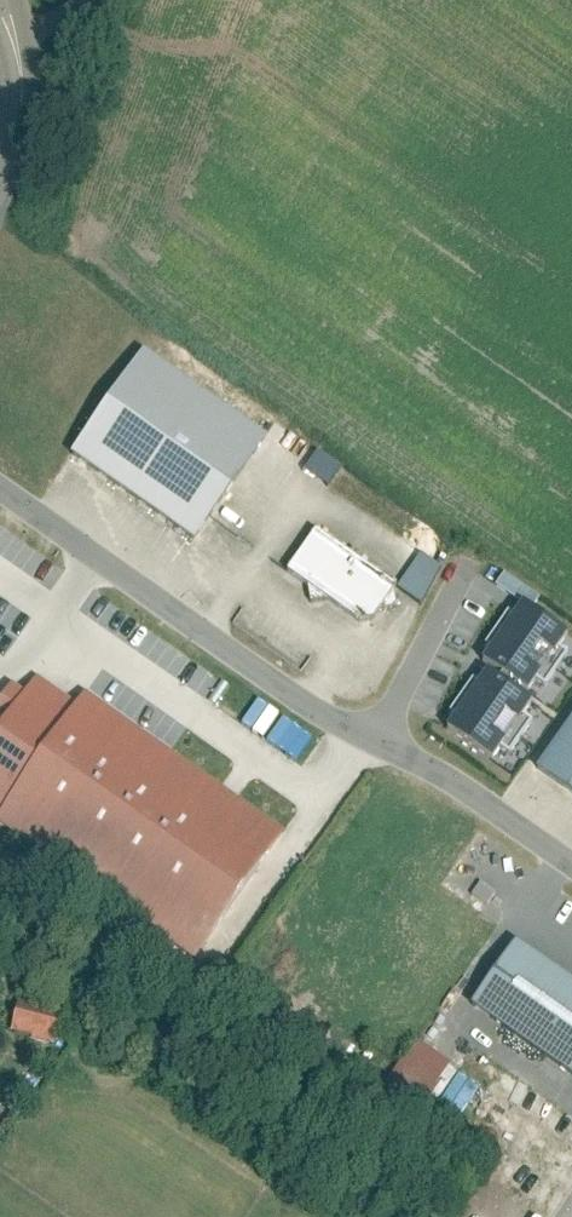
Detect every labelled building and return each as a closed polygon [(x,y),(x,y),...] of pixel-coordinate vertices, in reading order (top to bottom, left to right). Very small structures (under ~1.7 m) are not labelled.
[(138,361),(66,465),(186,549),(260,447),(138,361)] [(396,590),(318,534),(285,577),(367,630),(396,590)] [(419,607),(440,569),(415,556),(395,594),(419,607)] [(499,591),(525,610),(532,615),(541,603),(507,580),(499,591)] [(491,650),(497,655),(485,673),(491,677),(481,693),(474,688),(453,719),(458,722),(447,738),(495,771),(505,756),(512,761),(535,727),(529,723),(537,710),(527,703),(540,684),(549,690),(570,659),(564,655),(571,642),(571,641),(532,615),(525,610),(517,623),(512,620),(491,650)] [(294,836),(180,763),(83,699),(77,708),(36,681),(0,734),(0,831),(210,966),(294,836)] [(261,739),(276,718),(267,712),(252,733),(261,739)] [(537,769),(571,792),(571,716),(537,769)] [(515,944),(471,1012),(571,1077),(571,980),(515,944)] [(13,1005),(7,1034),(52,1043),(58,1014),(13,1005)] [(411,1122),(448,1065),(412,1042),(375,1099),(411,1122)]
